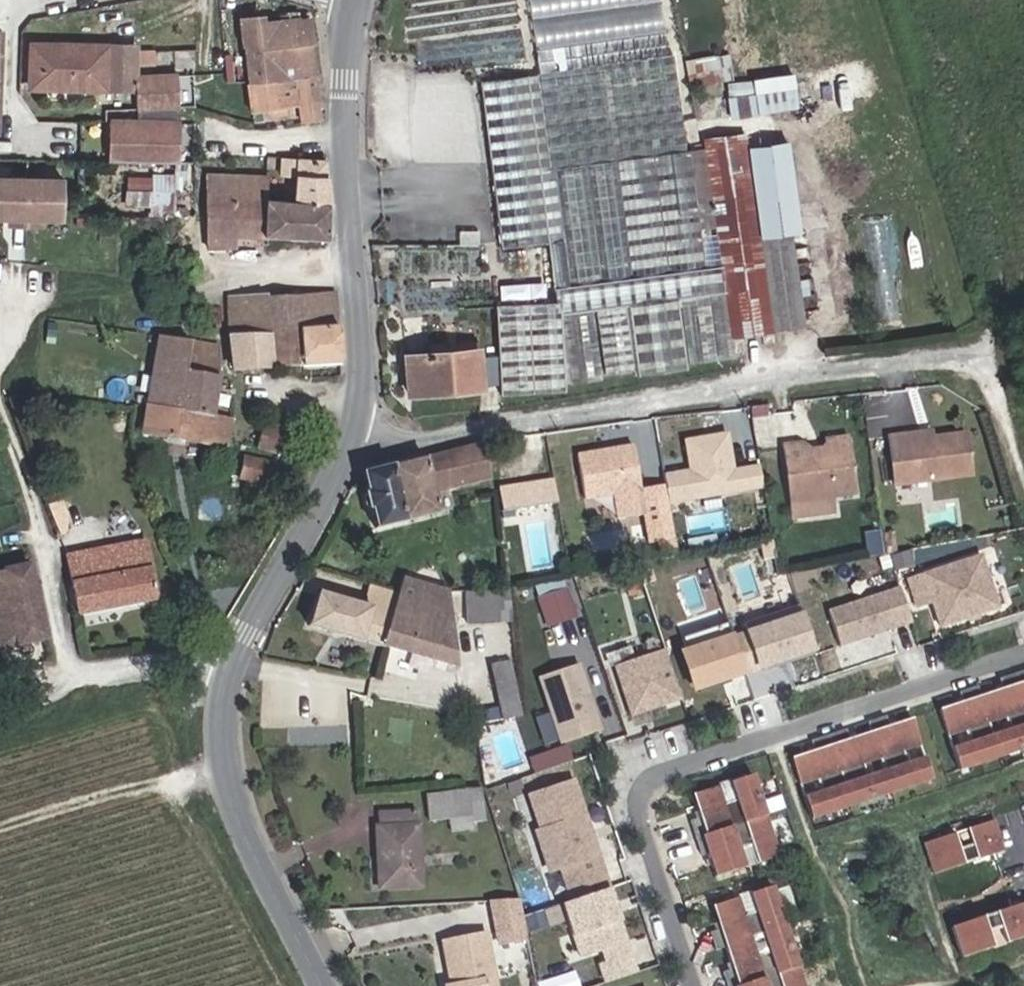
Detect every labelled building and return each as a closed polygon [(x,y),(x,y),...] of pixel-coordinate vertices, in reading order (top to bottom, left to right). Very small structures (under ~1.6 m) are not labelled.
[(248,82),(317,74),(310,18),(299,19),(298,11),(241,18),(242,45),(248,82)] [(30,89),(106,90),(108,47),(31,45),(30,89)] [(139,48),(108,47),(106,90),(106,120),(109,121),(177,123),(178,110),(136,108),(138,78),(139,48)] [(554,301),(496,304),(501,394),(565,390),(564,385),(603,381),(592,311),(596,310),(605,375),(638,370),(638,374),(687,368),(678,306),(682,306),(689,366),(735,358),(732,337),(805,329),(790,234),(759,238),(748,148),(746,133),(703,137),(705,150),(686,152),(673,55),(538,73),(538,76),(481,81),(502,247),(564,240),(571,299),(554,301)] [(303,121),(321,120),(317,74),(248,82),(254,111),(300,104),(303,121)] [(734,114),(798,108),(795,75),(755,79),(755,81),(731,82),(734,114)] [(136,108),(178,110),(178,90),(178,79),(138,78),(136,108)] [(107,162),(176,164),(177,123),(109,121),(107,162)] [(790,234),(801,233),(789,141),(748,148),(759,238),(790,234)] [(291,204),(330,207),(325,161),(280,157),(280,177),(291,177),(291,204)] [(132,173),(129,199),(172,203),(174,177),(132,173)] [(236,235),(263,235),(264,202),(265,173),(208,173),(207,247),(235,247),(236,235)] [(63,219),(63,176),(0,175),(0,218),(10,219),(10,229),(40,229),(40,219),(63,219)] [(263,235),(327,239),(330,207),(291,204),(264,202),(263,235)] [(882,214),(865,217),(883,316),(900,313),(882,214)] [(300,330),(338,327),(336,291),(298,294),(300,330)] [(270,332),(300,330),(298,294),(267,297),(270,332)] [(229,336),(270,332),(267,297),(228,299),(229,336)] [(302,367),(340,364),(338,327),(300,330),(302,367)] [(273,369),(302,367),(300,330),(270,332),(273,369)] [(234,371),(273,369),(270,332),(229,336),(234,371)] [(212,416),(218,378),(219,347),(162,337),(150,406),(212,416)] [(407,395),(482,389),(478,347),(404,353),(407,395)] [(228,444),(229,442),(233,420),(212,416),(150,406),(146,430),(228,444)] [(259,449),(290,458),(297,434),(268,426),(259,449)] [(905,444),(930,440),(929,434),(904,438),(905,444)] [(736,472),(729,435),(687,442),(698,501),(762,489),(758,468),(736,472)] [(895,490),(970,479),(963,435),(930,440),(905,444),(904,438),(888,440),(895,490)] [(436,494),(491,482),(484,442),(361,474),(365,492),(363,493),(366,511),(370,510),(375,531),(440,515),(436,494)] [(828,450),(848,447),(847,442),(828,445),(828,450)] [(645,512),(634,445),(577,454),(585,499),(614,494),(618,516),(645,512)] [(837,500),(860,497),(848,447),(828,450),(823,460),(817,460),(802,449),(787,451),(796,507),(815,504),(822,496),(830,495),(837,500)] [(240,478),(272,486),(277,464),(246,457),(240,478)] [(129,604),(154,599),(143,541),(89,552),(95,580),(123,575),(129,604)] [(80,614),(129,604),(123,575),(95,580),(89,552),(67,556),(74,587),(79,607),(80,614)] [(910,586),(917,608),(933,602),(941,627),(998,609),(983,562),(910,586)] [(47,639),(30,566),(0,572),(0,649),(47,639)] [(382,643),(456,665),(449,594),(449,591),(403,577),(397,596),(382,643)] [(547,626),(579,615),(568,584),(536,595),(547,626)] [(73,609),(79,607),(74,587),(68,588),(73,609)] [(381,645),(382,643),(397,596),(370,587),(365,603),(373,605),(372,609),(318,593),(309,625),(381,645)] [(841,648),(911,624),(899,589),(829,612),(841,648)] [(467,625),(499,624),(497,590),(462,593),(467,625)] [(802,609),(745,626),(758,671),(763,670),(769,688),(821,672),(802,609)] [(692,691),(754,672),(740,626),(678,645),(692,691)] [(649,710),(681,700),(665,650),(615,667),(631,716),(643,712),(642,708),(647,706),(649,710)] [(501,721),(523,716),(511,660),(490,664),(501,721)] [(557,741),(601,731),(585,662),(541,672),(557,741)] [(980,696),(989,722),(1006,716),(1010,728),(993,734),(1001,758),(1023,750),(1023,671),(1000,679),(1003,689),(980,696)] [(962,702),(939,710),(947,736),(964,730),(968,742),(951,748),(959,771),(1001,758),(993,734),(989,722),(980,696),(979,696),(976,687),(959,692),(962,702)] [(885,717),(868,722),(871,732),(880,758),(883,770),(891,794),(933,780),(925,756),(908,762),(904,750),(921,744),(913,718),(888,726),(885,717)] [(814,751),(790,758),(799,785),(815,779),(819,791),(803,796),(810,820),(891,794),(883,770),(867,775),(863,763),(880,758),(871,732),(847,740),(844,730),(811,741),(814,751)] [(569,743),(531,754),(535,769),(573,759),(569,743)] [(780,859),(753,777),(729,784),(735,801),(723,805),(717,788),(691,797),(699,822),(688,826),(699,859),(706,857),(713,881),(744,870),(739,854),(751,850),(756,867),(780,859)] [(574,901),(607,890),(575,781),(532,795),(543,830),(539,831),(549,863),(561,860),(574,901)] [(452,832),(474,830),(468,789),(426,794),(428,822),(442,821),(443,825),(451,824),(452,832)] [(381,889),(422,888),(419,823),(415,823),(414,811),(377,813),(380,862),(381,889)] [(928,878),(999,854),(989,823),(963,831),(968,848),(954,852),(949,836),(918,846),(928,878)] [(369,890),(381,889),(380,862),(368,862),(369,890)] [(736,899),(710,908),(718,932),(708,935),(714,952),(750,940),(762,937),(785,929),(772,888),(748,895),(753,912),(742,916),(736,899)] [(494,942),(527,940),(523,896),(491,898),(494,942)] [(1017,907),(945,930),(956,962),(987,952),(981,935),(995,930),(1001,947),(1023,939),(1023,929),(1018,910),(1017,907)] [(714,952),(715,954),(724,951),(731,972),(722,975),(725,985),(804,985),(785,929),(762,937),(767,953),(755,957),(750,940),(714,952)] [(496,980),(486,935),(440,944),(450,984),(444,985),(483,985),(482,983),(496,980)]
